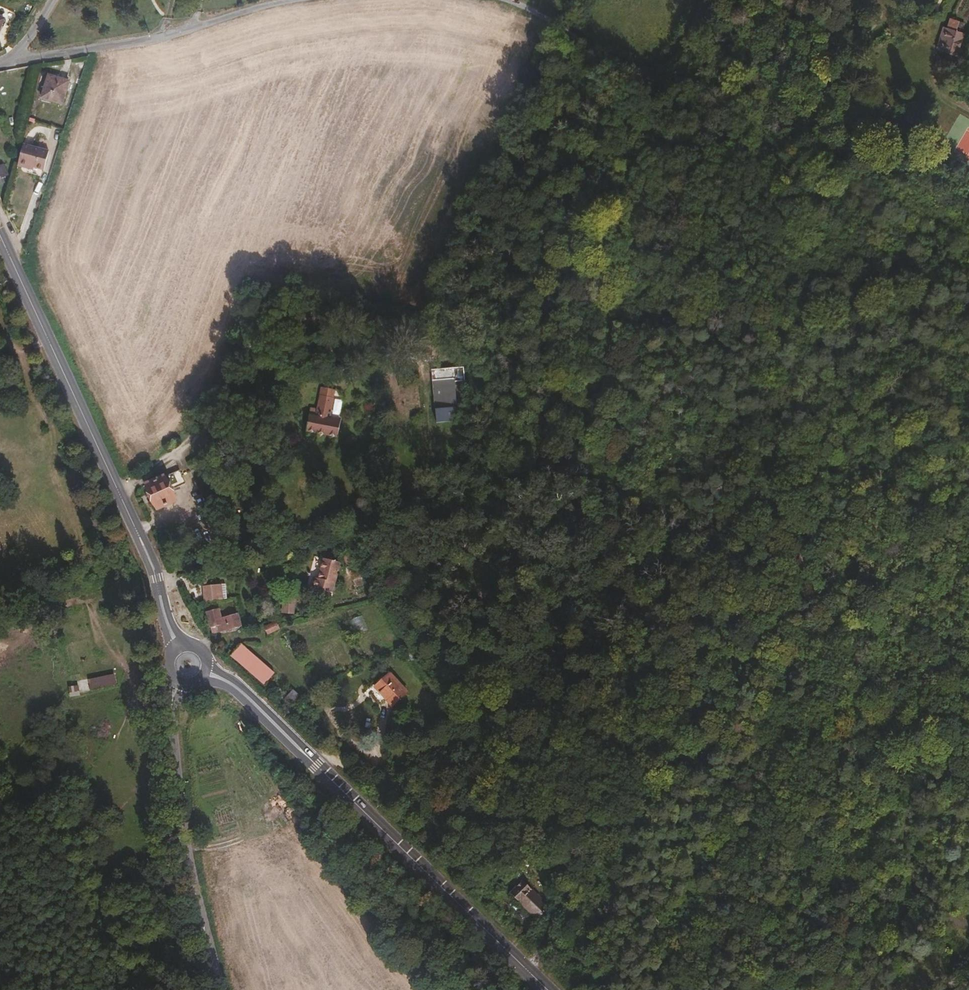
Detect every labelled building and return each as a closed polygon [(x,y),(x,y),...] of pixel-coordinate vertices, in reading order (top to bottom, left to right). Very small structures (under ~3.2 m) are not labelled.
[(948,27),(941,27),(940,51),(946,51),(946,58),(961,58),(962,33),(957,33),(958,19),(948,19),(948,27)] [(966,34),(968,24),(960,22),(957,31),(966,34)] [(60,103),(66,80),(45,74),(39,97),(60,103)] [(959,144),(968,152),(968,130),(959,144)] [(39,168),(44,147),(19,140),(13,164),(23,166),(25,160),(31,162),(30,166),(39,168)] [(456,420),(451,373),(431,375),(436,422),(456,420)] [(327,421),(328,407),(329,395),(317,393),(315,407),(307,406),(305,429),(326,432),(327,421)] [(167,488),(181,481),(176,468),(142,484),(153,508),(172,500),(167,488)] [(336,591),(342,560),(325,555),(320,575),(316,575),(313,586),(336,591)] [(216,601),(216,587),(199,587),(202,603),(216,601)] [(282,615),(294,614),(292,599),(281,600),(282,615)] [(237,627),(235,614),(219,617),(217,610),(205,612),(207,625),(216,624),(216,631),(237,627)] [(349,621),(356,634),(368,628),(362,615),(349,621)] [(263,626),(266,635),(280,630),(277,621),(263,626)] [(216,631),(216,624),(207,625),(208,632),(216,631)] [(255,662),(236,645),(228,654),(248,670),(255,662)] [(408,689),(390,671),(375,686),(392,705),(408,689)] [(87,680),(90,692),(117,685),(114,673),(87,680)] [(79,686),(69,687),(70,697),(79,696),(79,686)] [(535,896),(521,881),(509,892),(524,907),(535,896)] [(529,945),(535,938),(530,933),(523,939),(529,945)]
